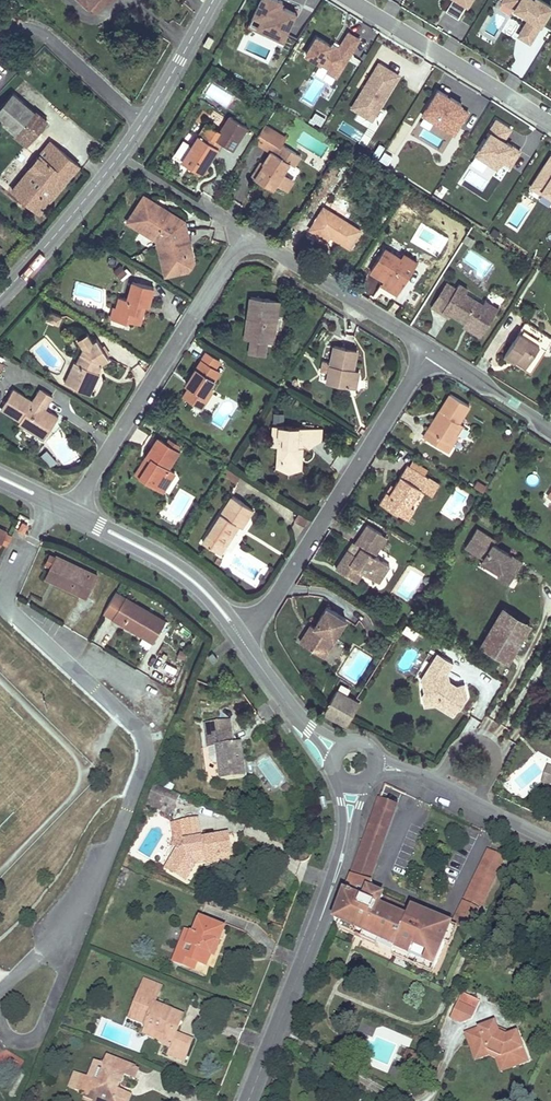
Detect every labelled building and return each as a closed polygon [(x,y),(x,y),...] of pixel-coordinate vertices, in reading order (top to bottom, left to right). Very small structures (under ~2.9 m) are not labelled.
[(106,0),(88,0),(85,3),(94,12),(106,0)] [(274,0),(265,0),(253,27),(287,42),(299,16),(285,10),(287,6),(274,0)] [(445,10),(458,18),(467,4),(469,5),(472,0),(451,0),(445,10)] [(503,1),(515,8),(513,11),(524,18),(526,15),(530,17),(519,35),(530,41),(550,6),(541,0),(504,0),(503,1)] [(359,39),(346,31),(337,47),(331,44),(330,46),(316,37),(305,54),(328,68),(326,72),(336,77),(359,39)] [(397,75),(378,63),(369,78),(370,78),(354,103),(373,114),(393,84),(392,83),(397,75)] [(311,105),(324,84),(315,78),(301,99),(311,105)] [(461,104),(437,90),(422,116),(435,124),(439,117),(458,128),(467,112),(459,107),(461,104)] [(0,106),(0,120),(15,133),(13,135),(24,144),(27,140),(29,141),(46,120),(12,92),(0,106)] [(315,111),(310,122),(321,127),(326,116),(315,111)] [(207,122),(182,160),(202,173),(221,142),(233,150),(248,127),(230,115),(221,130),(207,122)] [(458,128),(439,117),(435,124),(453,135),(458,128)] [(510,129),(495,120),(488,131),(490,133),(475,156),(487,164),(491,158),(500,163),(501,161),(509,166),(519,151),(503,140),(510,129)] [(286,138),(265,124),(262,128),(283,141),(286,138)] [(283,141),(262,128),(255,140),(271,151),(275,154),(282,143),(283,141)] [(40,212),(79,164),(51,141),(40,154),(41,155),(13,189),(40,212)] [(271,151),(263,163),(264,164),(255,178),(272,189),(276,183),(283,173),(289,163),(294,166),(300,155),(282,143),(275,154),(271,151)] [(550,155),(529,187),(539,194),(541,191),(550,198),(550,156),(550,155)] [(500,163),(491,158),(487,164),(496,169),(500,163)] [(255,178),(264,164),(263,163),(261,161),(252,176),(255,178)] [(283,173),(276,183),(287,190),(293,179),(283,173)] [(187,246),(185,236),(183,236),(180,221),(160,208),(159,210),(153,206),(156,202),(144,194),(128,221),(152,236),(158,235),(161,230),(164,232),(166,240),(158,242),(163,268),(171,266),(173,274),(189,270),(194,262),(192,252),(185,254),(184,246),(187,246)] [(523,195),(505,225),(517,232),(535,203),(523,195)] [(156,202),(153,206),(159,210),(160,208),(180,221),(183,236),(185,236),(187,246),(184,246),(185,254),(192,252),(185,220),(156,202)] [(349,248),(361,230),(324,206),(310,228),(327,240),(330,235),(349,248)] [(158,235),(152,236),(158,240),(158,242),(166,240),(164,232),(161,230),(158,235)] [(467,235),(463,241),(470,245),(473,239),(467,235)] [(400,258),(384,248),(370,270),(385,279),(388,281),(385,286),(397,294),(414,267),(400,258)] [(400,258),(414,267),(417,263),(403,254),(400,258)] [(121,265),(114,270),(121,278),(127,272),(121,265)] [(171,266),(163,268),(165,275),(173,274),(171,266)] [(153,287),(132,281),(127,298),(119,296),(116,307),(120,308),(117,320),(126,322),(129,320),(140,323),(142,313),(139,308),(141,304),(145,305),(148,306),(153,287)] [(443,310),(457,288),(447,282),(432,306),(450,317),(451,315),(443,310)] [(457,288),(443,310),(451,315),(452,313),(465,321),(483,333),(496,312),(483,304),(465,293),(468,289),(459,284),(457,288)] [(279,300),(251,296),(248,316),(253,317),(249,352),(265,355),(267,341),(273,342),(279,300)] [(483,304),(496,312),(499,308),(486,299),(483,304)] [(110,318),(117,320),(120,308),(116,307),(113,306),(110,318)] [(47,319),(58,324),(62,316),(51,312),(47,319)] [(481,336),(483,333),(465,321),(463,324),(481,336)] [(539,345),(546,350),(550,342),(550,338),(525,322),(505,354),(515,360),(526,367),(539,345)] [(70,371),(74,374),(69,385),(81,390),(84,384),(93,388),(100,372),(98,371),(102,363),(108,358),(96,338),(92,341),(87,332),(77,338),(83,348),(76,362),(74,361),(70,371)] [(329,372),(328,382),(356,387),(359,371),(353,370),(357,350),(334,346),(331,362),(323,361),(321,370),(329,372)] [(220,361),(206,352),(191,377),(194,379),(190,386),(183,396),(201,408),(213,390),(209,388),(220,371),(215,368),(220,361)] [(515,360),(505,354),(504,356),(514,363),(515,360)] [(74,374),(70,371),(64,383),(69,385),(74,374)] [(186,384),(190,386),(194,379),(191,377),(186,384)] [(90,394),(93,388),(84,384),(81,390),(90,394)] [(42,413),(45,408),(34,401),(14,388),(1,409),(20,421),(22,418),(26,420),(22,426),(31,431),(33,428),(43,434),(52,420),(42,413)] [(41,389),(34,401),(45,408),(53,396),(41,389)] [(428,429),(423,437),(448,452),(452,444),(450,442),(461,423),(459,422),(469,405),(450,393),(440,410),(443,412),(431,431),(428,429)] [(58,416),(45,408),(42,413),(52,420),(43,434),(33,428),(31,431),(43,439),(58,416)] [(428,429),(431,431),(443,412),(440,410),(428,429)] [(274,414),(273,422),(283,423),(283,414),(274,414)] [(464,425),(461,423),(450,442),(452,444),(464,425)] [(322,428),(273,425),(272,445),(278,445),(277,457),(281,457),(281,464),(289,468),(298,465),(298,457),(302,457),(303,446),(297,445),(298,437),(303,441),(309,447),(317,437),(321,441),(322,428)] [(309,447),(321,441),(317,437),(309,447)] [(149,463),(140,476),(159,489),(165,481),(168,483),(175,473),(168,468),(179,451),(177,450),(166,443),(158,438),(147,456),(153,460),(151,464),(149,463)] [(166,443),(177,450),(180,446),(169,438),(166,443)] [(151,464),(153,460),(147,456),(144,460),(135,473),(140,476),(149,463),(151,464)] [(281,457),(277,457),(277,466),(289,472),(301,467),(302,457),(298,457),(298,465),(289,468),(281,464),(281,457)] [(411,465),(424,474),(427,469),(414,460),(411,465)] [(411,465),(408,464),(394,485),(390,492),(387,490),(379,501),(407,519),(414,509),(410,506),(422,488),(429,477),(424,474),(411,465)] [(240,474),(228,466),(223,474),(235,482),(240,474)] [(429,477),(422,488),(432,494),(439,484),(429,477)] [(165,481),(159,489),(163,491),(168,483),(165,481)] [(474,486),(483,492),(486,487),(477,481),(474,486)] [(232,496),(203,542),(221,553),(231,538),(237,528),(235,526),(237,524),(239,525),(242,527),(253,509),(232,496)] [(309,519),(300,513),(294,521),(304,528),(309,519)] [(356,543),(353,541),(336,568),(352,578),(359,569),(363,571),(379,582),(390,565),(375,555),(370,552),(382,533),(368,524),(356,543)] [(496,540),(477,528),(465,546),(483,557),(492,563),(489,567),(499,573),(497,576),(509,583),(518,567),(516,566),(520,559),(493,543),(496,540)] [(387,536),(382,533),(370,552),(375,555),(387,536)] [(6,534),(2,541),(7,543),(10,536),(6,534)] [(231,538),(221,553),(224,556),(234,540),(231,538)] [(51,565),(54,557),(50,555),(46,563),(51,565)] [(55,555),(54,557),(51,565),(50,566),(60,571),(55,582),(87,597),(97,575),(55,555)] [(492,563),(483,557),(480,562),(489,567),(492,563)] [(60,571),(50,566),(45,577),(55,582),(60,571)] [(359,569),(352,578),(356,581),(363,571),(359,569)] [(113,618),(125,597),(116,591),(103,612),(113,618)] [(113,618),(143,636),(149,626),(159,632),(165,621),(125,597),(113,618)] [(334,638),(346,619),(327,606),(314,626),(304,642),(318,652),(329,635),(334,638)] [(496,621),(522,636),(530,623),(504,608),(496,621)] [(496,621),(482,645),(508,661),(522,636),(496,621)] [(300,640),(304,642),(314,626),(311,623),(300,640)] [(149,626),(143,636),(153,642),(159,632),(149,626)] [(410,628),(406,634),(412,638),(416,632),(410,628)] [(329,635),(318,652),(324,655),(334,638),(329,635)] [(217,659),(212,652),(208,656),(213,662),(217,659)] [(438,653),(432,663),(437,666),(434,671),(434,675),(430,676),(428,679),(423,680),(426,691),(423,695),(436,703),(454,714),(458,707),(460,707),(467,696),(464,684),(457,686),(446,688),(445,684),(449,683),(448,680),(446,673),(453,662),(438,653)] [(159,667),(172,675),(176,668),(163,661),(159,667)] [(432,663),(421,679),(423,680),(428,679),(430,676),(434,675),(434,671),(437,666),(432,663)] [(337,690),(324,712),(346,725),(359,703),(337,690)] [(436,703),(423,695),(425,706),(436,703)] [(230,720),(205,723),(210,759),(213,761),(219,761),(221,780),(245,777),(241,743),(233,744),(230,720)] [(550,785),(550,783),(550,768),(548,767),(542,783),(550,785)] [(508,780),(502,785),(513,796),(518,791),(508,780)] [(292,789),(287,783),(281,788),(285,794),(292,789)] [(146,806),(169,815),(176,797),(153,788),(146,806)] [(379,799),(335,921),(396,949),(395,951),(409,958),(419,962),(434,969),(445,943),(452,927),(437,921),(427,916),(411,910),(409,916),(401,913),(404,907),(370,892),(373,884),(369,882),(396,805),(379,799)] [(186,880),(195,866),(197,862),(205,861),(205,864),(221,861),(220,858),(232,856),(228,834),(202,838),(199,819),(172,823),(175,840),(173,844),(179,848),(166,868),(186,880)] [(481,906),(504,858),(488,851),(465,898),(481,906)] [(221,861),(205,864),(206,867),(233,862),(232,856),(220,858),(221,861)] [(217,899),(221,888),(215,886),(211,897),(217,899)] [(463,902),(453,923),(468,931),(479,910),(463,902)] [(411,910),(404,907),(401,913),(409,916),(411,910)] [(427,916),(437,921),(439,917),(428,912),(427,916)] [(192,934),(190,933),(186,943),(180,941),(172,961),(185,966),(188,959),(197,963),(206,966),(211,955),(216,941),(220,942),(225,928),(199,918),(192,934)] [(452,927),(445,943),(450,946),(457,929),(452,927)] [(186,943),(190,933),(184,931),(180,941),(186,943)] [(216,941),(211,955),(214,956),(220,942),(216,941)] [(409,958),(395,951),(393,956),(432,974),(434,969),(419,962),(409,958)] [(188,959),(185,966),(194,970),(197,963),(188,959)] [(176,1033),(180,1024),(176,1023),(179,1014),(155,1004),(161,987),(144,980),(129,1017),(146,1024),(145,1026),(167,1035),(165,1039),(172,1042),(169,1049),(169,1050),(186,1056),(192,1040),(176,1033)] [(458,1002),(476,1010),(479,1002),(461,994),(458,1002)] [(472,1018),(476,1010),(458,1002),(451,1018),(461,1022),(472,1018)] [(506,1035),(499,1032),(496,1022),(479,1027),(481,1031),(470,1035),(475,1050),(486,1046),(488,1050),(500,1055),(504,1054),(508,1065),(523,1060),(519,1048),(523,1047),(517,1032),(506,1035)] [(167,1035),(145,1026),(142,1034),(156,1040),(163,1047),(169,1049),(172,1042),(165,1039),(167,1035)] [(470,1035),(481,1031),(479,1027),(466,1032),(476,1061),(489,1056),(494,1058),(499,1071),(527,1061),(523,1047),(519,1048),(523,1060),(508,1065),(504,1054),(500,1055),(488,1050),(486,1046),(475,1050),(470,1035)] [(362,1065),(390,1072),(398,1043),(371,1035),(362,1065)] [(184,1061),(186,1056),(169,1050),(167,1055),(184,1061)] [(417,1054),(408,1050),(399,1070),(408,1074),(417,1054)] [(81,1075),(76,1090),(85,1094),(86,1090),(97,1094),(95,1098),(103,1100),(128,1100),(131,1094),(118,1089),(116,1088),(118,1084),(120,1084),(124,1075),(134,1079),(138,1069),(106,1056),(103,1064),(95,1061),(89,1078),(81,1075)] [(69,1088),(76,1090),(81,1075),(75,1072),(69,1088)] [(85,1094),(83,1098),(91,1100),(103,1100),(95,1098),(97,1094),(86,1090),(85,1094)]
